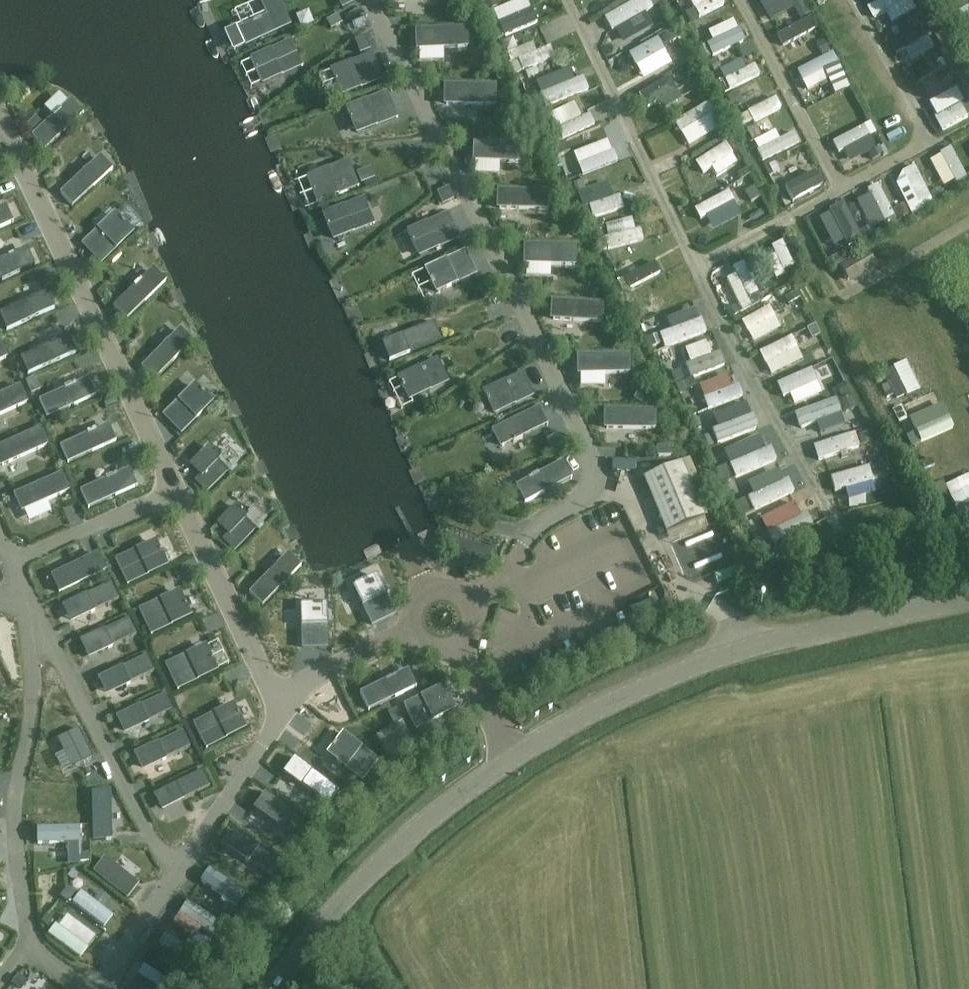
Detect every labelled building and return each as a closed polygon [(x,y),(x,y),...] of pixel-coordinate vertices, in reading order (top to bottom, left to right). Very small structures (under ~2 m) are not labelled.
[(237,30),(245,47),(291,26),(279,0),(259,0),(267,16),(237,30)] [(313,34),(301,0),(294,0),(286,3),(300,39),(313,34)] [(354,3),(352,0),(338,0),(337,0),(342,10),(354,3)] [(488,9),(519,0),(486,0),(488,9)] [(620,14),(625,23),(651,8),(646,0),(644,0),(620,14)] [(702,17),(727,3),(725,0),(711,0),(697,8),(702,17)] [(784,0),(761,0),(766,9),(784,0)] [(695,5),(682,12),(691,28),(703,21),(695,5)] [(497,22),(528,20),(527,6),(496,8),(497,22)] [(900,50),(929,39),(919,14),(879,29),(885,44),(897,39),(900,50)] [(330,29),(342,22),(337,15),(326,21),(330,29)] [(811,18),(778,36),(784,46),(817,29),(811,18)] [(631,43),(640,54),(650,45),(656,52),(672,40),(657,22),(631,43)] [(968,37),(968,24),(959,30),(966,39),(968,37)] [(467,27),(416,30),(417,49),(468,47),(467,27)] [(740,29),(709,44),(714,56),(746,41),(740,29)] [(507,62),(547,46),(542,34),(529,39),(525,30),(499,40),(507,62)] [(368,35),(356,40),(361,53),(372,49),(368,35)] [(291,40),(249,59),(262,85),(303,66),(291,40)] [(752,63),(747,52),(738,56),(734,47),(712,58),(722,78),(752,63)] [(907,65),(918,86),(942,73),(931,52),(907,65)] [(330,70),(341,96),(383,80),(372,53),(330,70)] [(832,66),(827,56),(798,70),(804,81),(832,66)] [(554,62),(518,76),(527,98),(563,84),(554,62)] [(635,82),(642,93),(670,74),(663,63),(635,82)] [(757,64),(727,79),(732,89),(762,74),(757,64)] [(671,78),(641,95),(649,109),(679,92),(671,78)] [(840,78),(806,91),(811,103),(845,90),(840,78)] [(936,88),(951,115),(968,105),(954,79),(936,88)] [(434,101),(444,96),(435,80),(426,84),(434,101)] [(768,85),(740,99),(746,111),(774,97),(768,85)] [(491,87),(445,86),(445,104),(491,105),(491,87)] [(275,87),(263,93),(282,132),(294,126),(275,87)] [(387,91),(345,108),(356,135),(398,118),(387,91)] [(778,97),(750,112),(756,123),(784,108),(778,97)] [(0,103),(0,117),(12,113),(8,100),(0,103)] [(589,101),(555,112),(559,125),(593,115),(589,101)] [(31,137),(44,151),(82,116),(69,102),(31,137)] [(683,133),(717,112),(711,102),(677,122),(683,133)] [(831,148),(867,133),(859,114),(823,129),(831,148)] [(32,134),(43,125),(36,118),(26,127),(32,134)] [(540,123),(544,136),(559,132),(555,118),(540,123)] [(793,132),(787,120),(771,127),(768,119),(745,128),(754,149),(793,132)] [(317,133),(305,140),(320,168),(332,161),(317,133)] [(800,144),(795,133),(758,152),(763,163),(800,144)] [(949,177),(960,173),(946,135),(934,139),(949,177)] [(474,143),(474,159),(518,161),(519,144),(474,143)] [(704,173),(735,154),(727,143),(697,162),(704,173)] [(909,156),(888,166),(903,197),(924,187),(909,156)] [(60,193),(73,207),(111,171),(98,157),(60,193)] [(348,159),(306,177),(317,204),(359,186),(348,159)] [(737,167),(722,174),(730,191),(745,185),(737,167)] [(370,168),(357,173),(361,183),(374,178),(370,168)] [(784,196),(817,180),(812,169),(778,185),(784,196)] [(860,177),(879,217),(890,211),(871,172),(860,177)] [(693,209),(728,190),(721,179),(687,197),(693,209)] [(454,201),(449,189),(436,194),(441,207),(454,201)] [(497,190),(496,207),(549,210),(550,192),(497,190)] [(696,209),(701,220),(735,202),(730,191),(696,209)] [(626,208),(622,195),(591,205),(595,218),(626,208)] [(364,197),(322,215),(333,241),(375,224),(364,197)] [(11,223),(4,208),(0,209),(0,228),(11,223)] [(830,238),(840,234),(829,208),(819,212),(830,238)] [(115,212),(81,244),(101,265),(134,233),(115,212)] [(458,237),(447,212),(406,231),(417,255),(458,237)] [(632,215),(594,226),(598,239),(636,227),(632,215)] [(610,250),(646,240),(643,228),(607,238),(610,250)] [(772,246),(784,271),(795,266),(783,241),(772,246)] [(571,246),(525,245),(525,263),(571,264),(571,246)] [(0,259),(0,279),(35,265),(28,247),(0,259)] [(622,276),(653,261),(648,250),(616,265),(622,276)] [(475,275),(464,251),(425,269),(430,280),(427,281),(430,287),(433,285),(436,293),(475,275)] [(850,285),(877,269),(867,252),(840,267),(850,285)] [(397,259),(411,292),(425,286),(411,253),(397,259)] [(657,262),(626,278),(632,289),(663,273),(657,262)] [(753,307),(765,301),(746,262),(734,268),(753,307)] [(113,307),(126,321),(163,284),(150,271),(113,307)] [(8,292),(13,304),(46,289),(41,277),(8,292)] [(497,294),(491,282),(479,288),(484,300),(497,294)] [(50,294),(2,315),(9,330),(57,309),(50,294)] [(599,304),(553,302),(552,320),(598,322),(599,304)] [(744,322),(750,333),(778,317),(772,306),(744,322)] [(118,315),(113,320),(121,328),(126,323),(118,315)] [(663,333),(669,349),(713,332),(707,317),(663,333)] [(409,352),(441,340),(434,322),(381,343),(389,362),(409,353),(409,352)] [(140,366),(153,380),(190,344),(177,330),(140,366)] [(767,364),(799,348),(793,337),(761,352),(767,364)] [(70,338),(24,359),(30,375),(78,353),(70,338)] [(888,356),(895,374),(904,370),(897,352),(888,356)] [(626,356),(580,356),(580,374),(626,374),(626,356)] [(437,358),(397,377),(408,401),(449,381),(437,358)] [(778,384),(784,398),(819,383),(813,369),(778,384)] [(522,372),(482,392),(493,416),(534,396),(522,372)] [(40,390),(34,378),(26,382),(31,394),(40,390)] [(39,402),(46,418),(92,397),(85,381),(75,386),(74,383),(63,388),(64,391),(39,402)] [(198,392),(192,385),(162,415),(181,434),(210,404),(202,396),(204,394),(200,390),(198,392)] [(19,387),(0,395),(0,414),(26,402),(19,387)] [(651,399),(640,392),(634,400),(646,408),(651,399)] [(884,398),(890,412),(900,408),(894,394),(884,398)] [(802,429),(845,414),(840,399),(797,414),(802,429)] [(940,403),(926,411),(920,400),(903,409),(915,431),(946,414),(940,403)] [(547,425),(539,408),(495,430),(503,447),(513,442),(513,443),(523,439),(522,438),(547,425)] [(652,411),(606,411),(606,429),(652,429),(652,411)] [(931,465),(960,457),(948,421),(920,430),(931,465)] [(60,447),(67,463),(113,443),(106,427),(96,432),(95,428),(84,433),(85,436),(60,447)] [(0,448),(0,456),(3,463),(44,444),(38,431),(0,448)] [(556,435),(547,440),(552,450),(562,445),(556,435)] [(218,457),(207,446),(187,465),(198,477),(193,482),(204,493),(238,461),(227,449),(218,457)] [(672,448),(659,447),(658,457),(672,458),(672,448)] [(528,501),(572,478),(563,461),(538,474),(537,473),(527,478),(528,479),(519,484),(528,501)] [(678,463),(642,478),(664,533),(701,518),(678,463)] [(968,498),(968,478),(963,463),(938,473),(951,506),(968,498)] [(833,492),(871,481),(867,467),(829,478),(833,492)] [(81,493),(88,508),(134,488),(127,472),(117,477),(115,474),(105,478),(106,482),(81,493)] [(68,491),(61,475),(19,494),(26,510),(68,491)] [(236,504),(217,523),(228,534),(222,540),(234,552),(267,518),(255,506),(247,514),(236,504)] [(492,569),(498,552),(450,536),(444,553),(492,569)] [(156,540),(115,559),(127,585),(168,566),(156,540)] [(105,570),(97,555),(56,575),(63,590),(105,570)] [(249,592),(262,606),(299,569),(285,555),(249,592)] [(119,599),(111,583),(88,594),(65,604),(73,620),(94,610),(95,611),(119,599)] [(369,629),(390,620),(374,583),(352,593),(369,629)] [(180,590),(138,609),(151,636),(192,616),(180,590)] [(325,604),(300,605),(302,649),(327,648),(325,604)] [(136,635),(128,619),(105,630),(105,629),(83,640),(90,656),(111,646),(112,647),(136,635)] [(206,644),(165,664),(177,690),(218,671),(206,644)] [(153,672),(146,656),(122,667),(100,677),(108,693),(129,683),(129,684),(153,672)] [(6,657),(3,669),(17,672),(20,660),(6,657)] [(368,709),(414,687),(406,671),(393,678),(392,676),(384,680),(385,682),(360,694),(368,709)] [(454,711),(441,686),(402,705),(414,730),(454,711)] [(172,711),(164,695),(141,706),(141,705),(118,716),(126,732),(147,722),(148,723),(172,711)] [(233,703),(193,723),(206,749),(246,729),(233,703)] [(395,710),(387,714),(393,726),(401,722),(395,710)] [(78,727),(57,738),(73,768),(93,757),(78,727)] [(190,748),(182,732),(159,743),(158,742),(136,753),(144,769),(165,759),(165,760),(190,748)] [(361,781),(377,761),(342,734),(335,744),(333,742),(329,747),(331,748),(327,754),(361,781)] [(340,790),(297,758),(286,773),(308,789),(308,788),(330,804),(340,790)] [(164,809),(209,787),(202,771),(156,794),(164,809)] [(110,791),(92,791),(93,840),(111,839),(111,824),(108,824),(108,802),(110,802),(110,791)] [(266,793),(255,807),(298,840),(309,825),(287,810),(288,809),(266,793)] [(81,826),(36,826),(37,844),(81,843),(81,826)] [(270,877),(280,863),(259,848),(259,847),(237,831),(226,847),(270,877)] [(222,874),(232,862),(213,847),(204,859),(222,874)] [(101,853),(88,872),(131,904),(144,886),(101,853)] [(209,868),(200,881),(237,906),(245,893),(209,868)] [(113,916),(80,891),(72,903),(105,927),(113,916)] [(187,900),(179,913),(216,937),(224,924),(187,900)] [(47,934),(80,959),(88,949),(55,924),(47,934)] [(166,932),(158,943),(187,963),(195,953),(166,932)] [(137,974),(159,988),(170,988),(174,984),(144,964),(137,974)]
